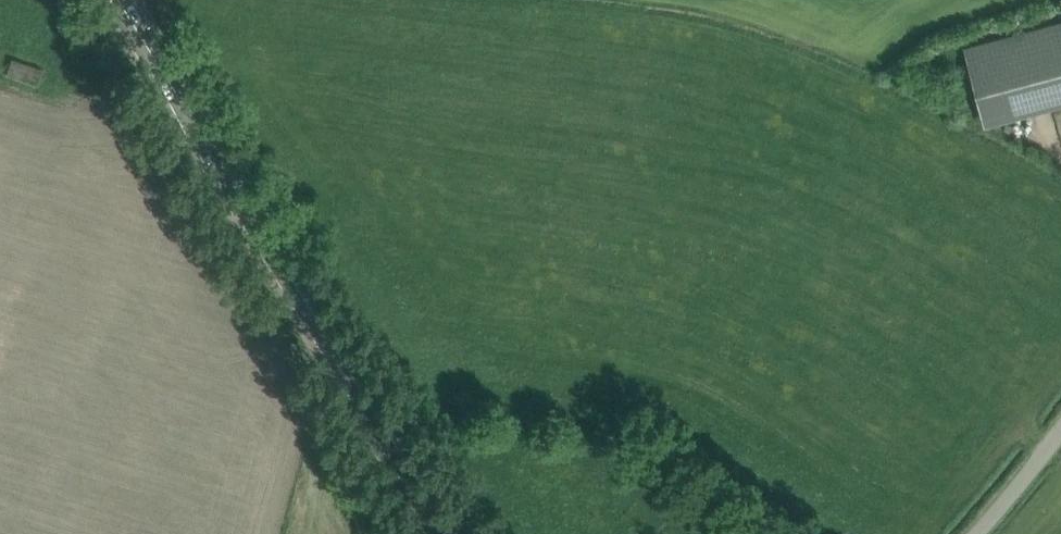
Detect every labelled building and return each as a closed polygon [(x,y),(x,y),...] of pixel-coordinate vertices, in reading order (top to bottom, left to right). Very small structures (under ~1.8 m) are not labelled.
[(964,48),(979,108),(1060,86),(1060,22),(964,48)] [(7,75),(37,85),(43,68),(13,58),(7,75)]
